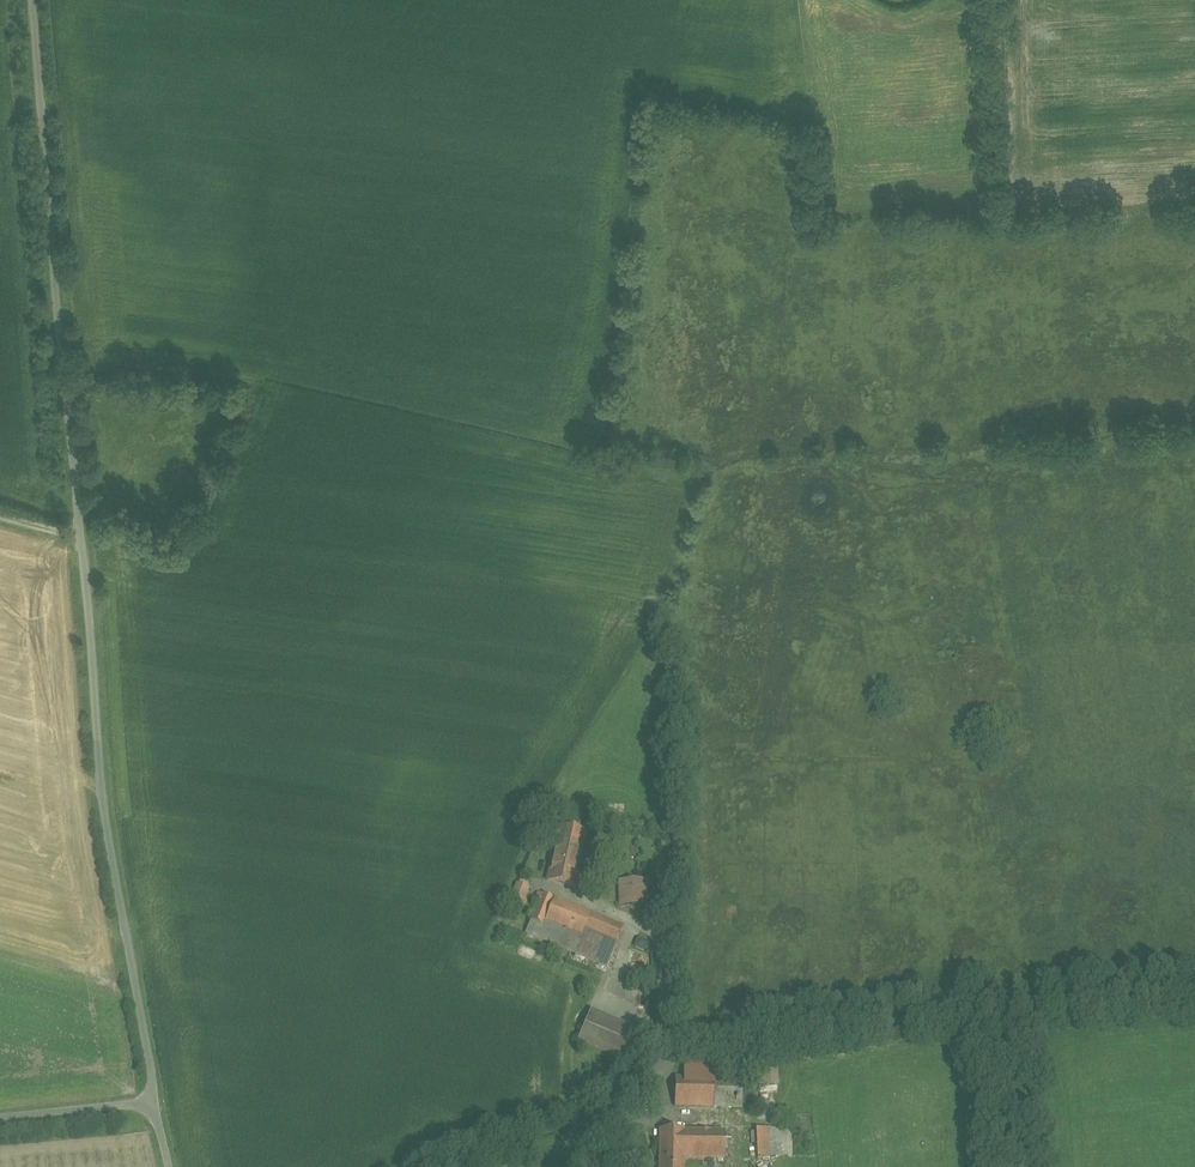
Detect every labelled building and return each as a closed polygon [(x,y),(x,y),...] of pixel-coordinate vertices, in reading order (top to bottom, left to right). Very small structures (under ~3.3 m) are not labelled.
[(624,814),(612,812),(609,831),(621,833),(624,814)] [(559,828),(547,881),(575,887),(587,834),(559,828)] [(615,864),(606,863),(605,872),(613,873),(615,864)] [(645,881),(619,882),(620,906),(646,905),(645,881)] [(528,889),(517,885),(510,903),(521,908),(528,889)] [(623,929),(538,893),(535,901),(538,903),(525,933),(607,967),(623,929)] [(637,1032),(592,1013),(580,1041),(625,1060),(637,1032)] [(775,1055),(750,1057),(752,1074),(753,1087),(779,1085),(777,1068),(775,1055)] [(679,1070),(675,1070),(675,1107),(713,1107),(713,1079),(714,1071),(679,1070)] [(742,1080),(713,1079),(713,1107),(742,1108),(742,1080)] [(790,1128),(756,1129),(757,1158),(792,1156),(790,1128)] [(725,1132),(659,1130),(659,1154),(684,1155),(684,1159),(724,1159),(725,1132)] [(659,1154),(659,1166),(684,1166),(684,1159),(684,1155),(659,1154)]
